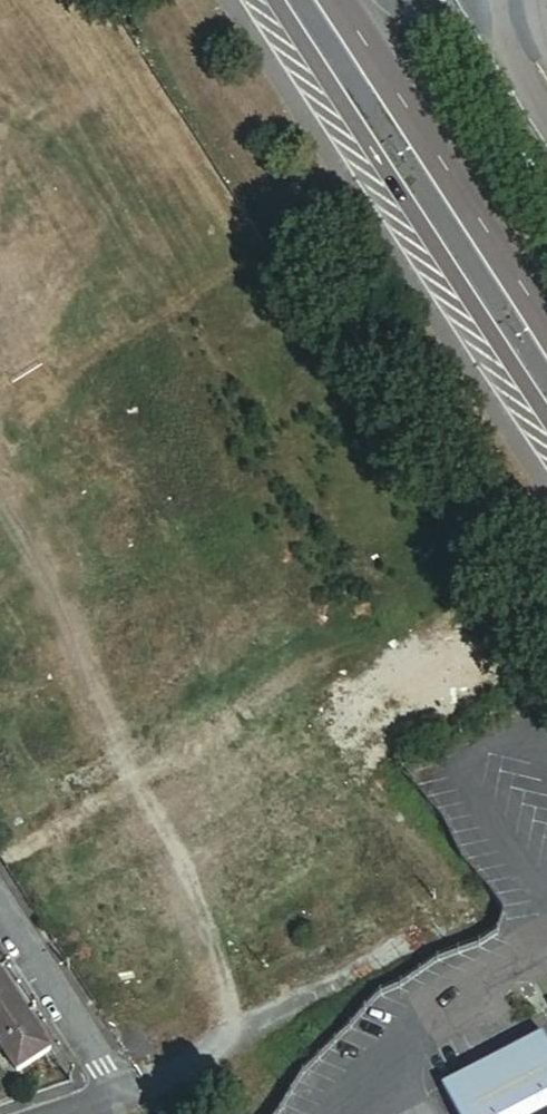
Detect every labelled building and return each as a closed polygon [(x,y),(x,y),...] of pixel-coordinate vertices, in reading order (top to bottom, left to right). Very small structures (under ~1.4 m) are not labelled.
[(18,1072),(50,1050),(0,974),(0,1045),(18,1072)] [(538,1034),(445,1087),(459,1113),(546,1113),(546,1052),(538,1034)]
